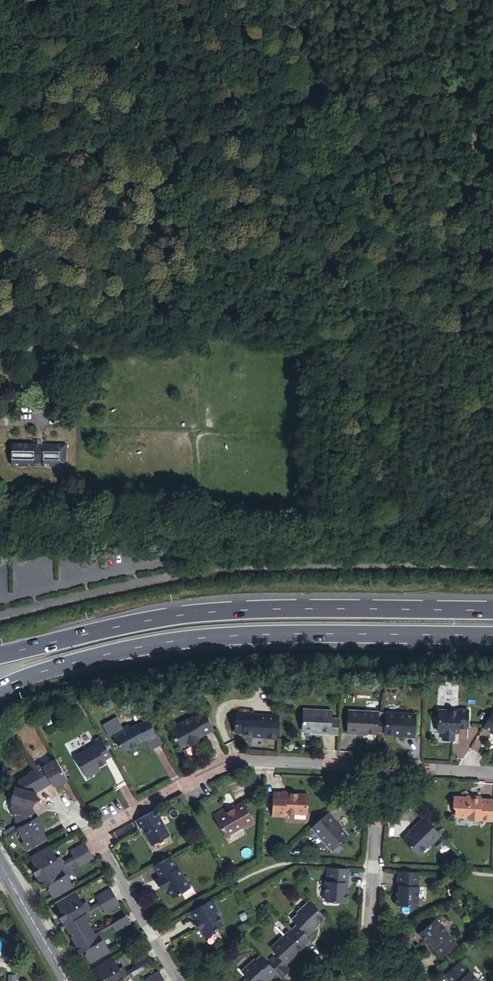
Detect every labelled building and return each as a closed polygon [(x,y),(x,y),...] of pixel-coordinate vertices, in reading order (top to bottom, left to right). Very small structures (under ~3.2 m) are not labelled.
[(67,465),(67,445),(12,443),(12,464),(67,465)] [(319,730),(330,731),(331,715),(331,708),(303,707),(302,728),(312,728),(319,729),(319,730)] [(381,729),(381,717),(377,717),(378,709),(348,707),(347,730),(358,731),(359,730),(366,730),(376,731),(376,729),(381,729)] [(468,726),(469,708),(460,707),(459,709),(440,708),(438,728),(443,728),(443,738),(454,739),(454,730),(455,727),(459,727),(459,726),(468,726)] [(215,726),(205,708),(193,715),(192,713),(170,726),(181,746),(190,741),(192,741),(198,738),(198,736),(197,734),(202,732),(203,733),(215,726)] [(277,736),(278,713),(236,710),(234,729),(252,730),(252,733),(264,734),(264,735),(277,736)] [(416,711),(386,710),(384,732),(395,732),(403,733),(403,734),(415,735),(416,711)] [(484,725),(492,731),(492,711),(484,725)] [(338,731),(339,716),(331,715),(330,731),(338,731)] [(157,730),(149,716),(145,718),(153,732),(157,730)] [(153,732),(145,718),(138,722),(137,721),(130,725),(128,726),(123,725),(112,731),(119,745),(125,746),(128,745),(131,746),(136,743),(137,739),(144,736),(145,737),(153,732)] [(113,753),(101,733),(94,737),(96,742),(77,753),(89,774),(96,769),(95,767),(100,764),(108,760),(106,757),(113,753)] [(70,776),(57,754),(42,762),(41,759),(35,762),(36,763),(47,783),(53,780),(55,782),(58,783),(70,776)] [(13,787),(13,790),(36,796),(38,789),(47,783),(36,763),(28,768),(29,770),(19,775),(17,782),(15,782),(13,787)] [(286,789),(273,789),(273,814),(285,814),(285,811),(306,812),(307,791),(286,790),(286,789)] [(13,790),(13,811),(17,817),(16,818),(20,824),(38,813),(34,806),(36,796),(13,790)] [(492,805),(492,797),(480,796),(480,795),(466,795),(466,796),(454,795),(453,805),(456,807),(455,815),(468,816),(468,818),(492,819),(492,805)] [(242,828),(251,822),(239,802),(231,807),(229,809),(223,812),(222,809),(209,816),(222,839),(242,828)] [(160,803),(136,817),(140,824),(143,823),(146,830),(145,831),(151,842),(170,831),(160,813),(164,811),(160,803)] [(338,818),(329,809),(311,825),(333,848),(350,833),(342,825),(336,819),(338,818)] [(20,824),(18,825),(26,839),(23,841),(28,849),(49,836),(45,830),(47,829),(47,825),(39,813),(38,813),(20,824)] [(440,832),(424,815),(415,824),(415,825),(410,830),(402,837),(417,854),(440,832)] [(75,857),(90,848),(85,839),(70,848),(75,857)] [(51,844),(30,855),(35,863),(37,862),(39,866),(33,869),(34,872),(35,872),(39,877),(64,863),(60,854),(58,855),(51,844)] [(95,857),(90,848),(75,857),(80,865),(95,857)] [(178,865),(171,853),(155,863),(161,875),(157,877),(164,888),(168,886),(173,895),(191,885),(179,864),(178,865)] [(52,895),(74,882),(67,872),(69,871),(64,863),(39,877),(41,882),(40,883),(42,886),(48,883),(49,885),(48,887),(52,895)] [(348,879),(349,865),(328,864),(327,877),(325,897),(342,898),(343,899),(347,899),(348,898),(348,894),(347,893),(347,892),(348,886),(346,886),(346,879),(348,879)] [(420,870),(399,869),(398,884),(400,884),(400,890),(398,890),(398,897),(397,899),(397,902),(398,904),(402,904),(403,902),(404,903),(419,903),(420,884),(419,884),(420,870)] [(101,902),(116,894),(111,886),(96,894),(101,902)] [(83,901),(77,890),(56,901),(61,910),(63,909),(65,912),(59,916),(61,918),(62,917),(64,922),(87,910),(91,908),(86,900),(83,901)] [(121,903),(116,894),(101,902),(106,911),(121,903)] [(213,897),(190,910),(195,917),(196,917),(206,934),(219,925),(218,924),(224,920),(218,909),(219,908),(213,897)] [(324,915),(309,898),(296,910),(297,912),(292,917),(297,922),(290,929),(303,943),(309,937),(306,934),(313,927),(312,926),(317,922),(324,915)] [(72,936),(76,943),(96,931),(89,919),(91,918),(87,910),(64,922),(68,929),(67,932),(69,936),(72,936)] [(132,923),(126,913),(112,922),(118,932),(132,923)] [(431,945),(441,956),(457,943),(448,933),(449,932),(436,917),(424,927),(424,928),(422,928),(419,930),(419,932),(421,934),(423,935),(427,941),(429,939),(433,944),(431,945)] [(90,960),(111,948),(105,938),(107,937),(101,928),(96,931),(76,943),(78,946),(77,947),(80,952),(86,949),(87,951),(85,952),(90,960)] [(290,929),(289,928),(271,945),(280,955),(271,963),(276,969),(282,975),(289,969),(283,963),(286,961),(293,955),(292,954),(303,944),(303,943),(290,929)] [(143,964),(152,958),(147,949),(131,958),(137,968),(143,964)] [(276,969),(271,963),(262,953),(257,958),(255,957),(242,969),(248,977),(243,980),(261,980),(264,979),(269,974),(270,975),(276,969)] [(113,956),(93,968),(97,976),(100,975),(102,977),(95,980),(115,980),(123,976),(126,974),(121,965),(119,966),(113,956)] [(459,960),(444,973),(451,980),(480,980),(469,969),(468,970),(459,960)] [(145,967),(143,964),(137,968),(132,971),(134,974),(145,967)] [(164,977),(159,969),(143,978),(145,980),(158,980),(164,977)]
